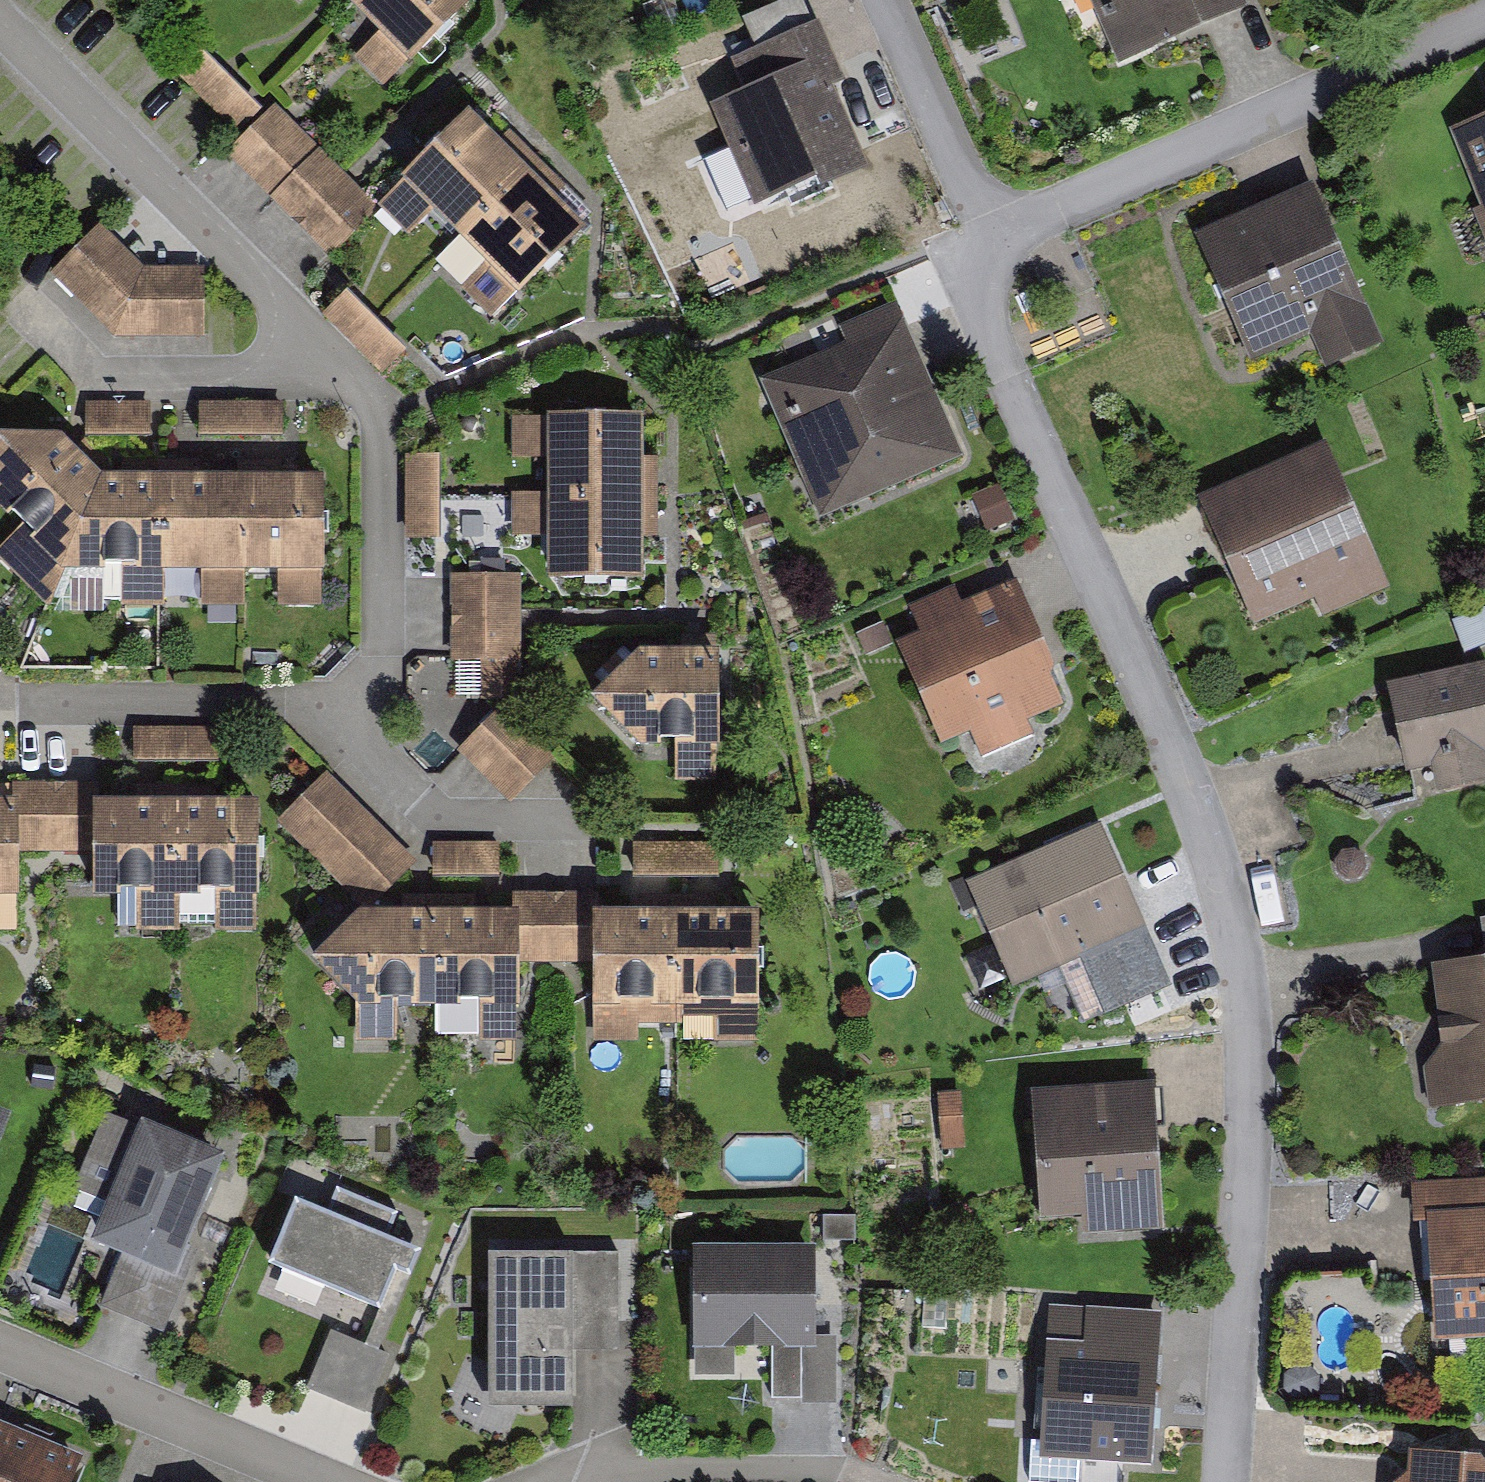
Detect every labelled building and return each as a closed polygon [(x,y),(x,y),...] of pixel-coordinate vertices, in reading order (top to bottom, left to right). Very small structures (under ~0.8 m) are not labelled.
[(384,18),(361,42),(386,66),(450,0),(366,0),(384,18)] [(1105,35),(1095,0),(1067,0),(1079,42),(1105,35)] [(1121,45),(1223,0),(1101,0),(1121,45)] [(720,91),(759,181),(850,142),(815,61),(829,55),(813,18),(739,49),(751,78),(720,91)] [(255,95),(197,40),(178,60),(236,115),(255,95)] [(337,164),(270,99),(229,141),(296,206),(337,164)] [(432,215),(458,241),(527,174),(468,115),(400,182),(401,183),(378,206),(409,238),(432,215)] [(1450,132),(1484,224),(1484,118),(1450,132)] [(370,195),(343,171),(301,217),(328,241),(370,195)] [(585,233),(527,174),(458,241),(435,264),(490,319),(513,297),(517,300),(546,272),(585,233)] [(1195,238),(1250,363),(1310,337),(1325,371),(1383,345),(1312,186),(1195,238)] [(111,324),(197,322),(196,260),(138,258),(93,215),(85,224),(52,259),(111,324)] [(760,384),(820,521),(964,458),(896,303),(838,328),(846,347),(760,384)] [(145,393),(81,394),(81,423),(145,422),(145,393)] [(277,393),(197,396),(197,421),(277,419),(277,393)] [(632,406),(550,406),(550,563),(631,563),(632,406)] [(0,422),(0,489),(57,546),(88,469),(48,422),(0,422)] [(432,440),(403,441),(405,523),(433,522),(432,440)] [(1198,501),(1254,628),(1314,601),(1321,619),(1390,589),(1325,444),(1198,501)] [(317,463),(235,466),(238,548),(320,546),(317,463)] [(235,466),(156,468),(158,551),(238,548),(235,466)] [(156,468),(88,469),(57,546),(93,550),(106,591),(158,591),(158,551),(156,468)] [(512,560),(450,559),(449,603),(511,604),(512,560)] [(1022,700),(1052,688),(1009,580),(961,598),(955,584),(912,601),(924,629),(905,637),(941,727),(967,717),(979,749),(1033,728),(1022,700)] [(1451,610),(1460,640),(1484,632),(1484,599),(1451,610)] [(511,616),(449,615),(449,646),(482,647),(481,683),(510,683),(511,616)] [(712,726),(710,645),(629,646),(593,688),(631,726),(712,726)] [(1386,677),(1404,759),(1436,752),(1441,774),(1484,765),(1478,737),(1484,735),(1484,656),(1386,677)] [(548,745),(501,700),(460,743),(508,788),(548,745)] [(212,723),(129,724),(130,748),(212,747),(212,723)] [(408,852),(324,767),(281,810),(365,895),(408,852)] [(42,778),(9,778),(9,798),(0,798),(0,877),(13,876),(12,838),(44,838),(42,778)] [(90,839),(90,878),(175,877),(174,800),(174,794),(92,795),(92,778),(55,778),(56,839),(90,839)] [(254,877),(252,798),(174,800),(175,877),(176,880),(254,877)] [(1090,823),(974,873),(1016,969),(1131,919),(1090,823)] [(493,833),(429,834),(430,866),(493,865),(493,833)] [(629,835),(629,860),(714,861),(714,836),(629,835)] [(593,885),(556,885),(556,948),(591,947),(591,988),(628,988),(628,1008),(672,1008),(672,998),(671,906),(594,906),(593,885)] [(753,906),(671,906),(672,998),(753,998),(753,906)] [(310,968),(355,1010),(355,1044),(397,1044),(397,1014),(398,1014),(411,1014),(435,1014),(434,1012),(434,972),(434,916),(355,916),(310,968)] [(517,1044),(517,1014),(520,1014),(519,916),(434,916),(434,972),(434,1012),(435,1014),(435,1038),(479,1038),(479,1044),(517,1044)] [(1088,965),(1101,996),(1156,974),(1143,943),(1088,965)] [(1429,1113),(1484,1107),(1484,961),(1430,967),(1439,1052),(1424,1070),(1429,1113)] [(1144,1080),(1032,1087),(1039,1200),(1151,1193),(1144,1080)] [(10,1120),(0,1115),(0,1144),(10,1120)] [(120,1260),(174,1283),(188,1249),(225,1161),(142,1127),(91,1248),(120,1260)] [(1479,1176),(1413,1180),(1415,1216),(1427,1215),(1434,1324),(1484,1321),(1484,1207),(1481,1207),(1479,1176)] [(294,1183),(264,1252),(374,1299),(391,1258),(407,1265),(418,1241),(383,1226),(392,1206),(332,1180),(324,1197),(294,1183)] [(805,1333),(804,1240),(692,1242),(694,1334),(764,1333),(765,1391),(799,1391),(798,1333),(805,1333)] [(174,1283),(120,1260),(100,1309),(164,1336),(199,1253),(188,1249),(174,1283)] [(573,1354),(619,1354),(618,1255),(573,1255),(573,1258),(573,1354)] [(487,1259),(488,1415),(574,1415),(573,1354),(573,1258),(487,1259)] [(1149,1306),(1047,1301),(1042,1430),(1072,1431),(1072,1445),(1143,1448),(1149,1306)] [(382,1345),(327,1322),(305,1374),(360,1397),(382,1345)] [(83,1460),(0,1426),(0,1481),(74,1481),(83,1460)] [(1475,1466),(1456,1454),(1409,1448),(1409,1468),(1397,1468),(1396,1481),(1484,1481),(1484,1468),(1475,1466)]
